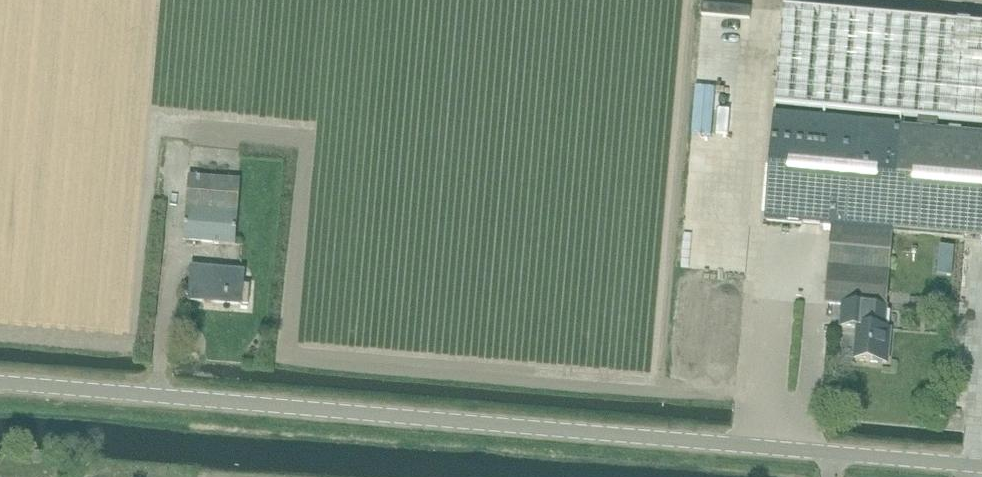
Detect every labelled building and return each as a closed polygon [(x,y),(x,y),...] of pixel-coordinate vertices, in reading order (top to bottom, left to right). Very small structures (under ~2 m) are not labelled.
[(885,117),(919,120),(918,130),(938,132),(939,122),(981,126),(981,27),(784,10),(776,107),(885,117)] [(720,130),(723,80),(703,79),(700,129),(720,130)] [(902,129),(775,118),(766,221),(832,227),(826,304),(844,306),(842,327),(859,328),(856,361),(887,364),(890,330),(884,330),(886,310),(887,310),(893,233),(981,241),(981,136),(938,132),(918,130),(902,129)] [(235,246),(241,181),(190,177),(185,241),(235,246)] [(244,286),(246,271),(192,266),(188,302),(243,307),(243,304),(249,305),(250,286),(244,286)]
